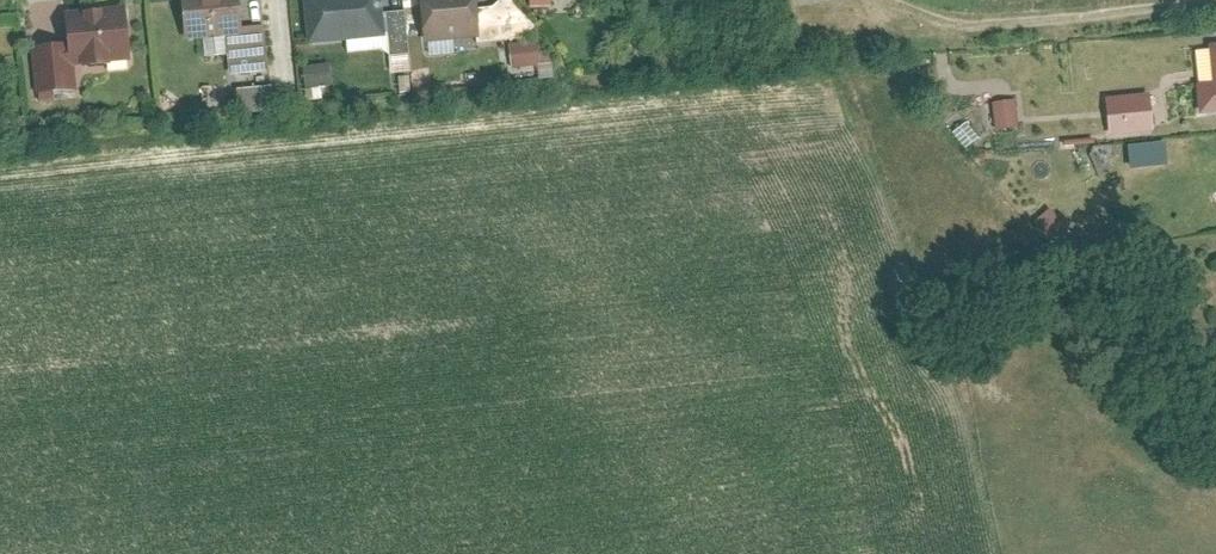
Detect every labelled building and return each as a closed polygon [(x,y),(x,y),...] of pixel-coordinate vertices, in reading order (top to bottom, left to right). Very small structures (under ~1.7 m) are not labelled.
[(188,36),(247,32),(245,0),(186,0),(188,36)] [(313,41),(389,32),(386,0),(309,0),(313,41)] [(429,40),(484,35),(480,0),(425,0),(429,40)] [(129,4),(70,11),(76,64),(135,58),(129,4)] [(509,44),(508,67),(537,67),(537,44),(509,44)] [(1215,112),(1215,46),(1208,46),(1210,83),(1197,84),(1199,113),(1215,112)] [(328,86),(328,65),(303,64),(303,86),(328,86)] [(270,87),(234,89),(236,110),(271,108),(270,87)] [(1149,93),(1103,96),(1105,136),(1151,134),(1149,93)] [(1015,99),(992,100),(994,129),(1017,127),(1015,99)]
